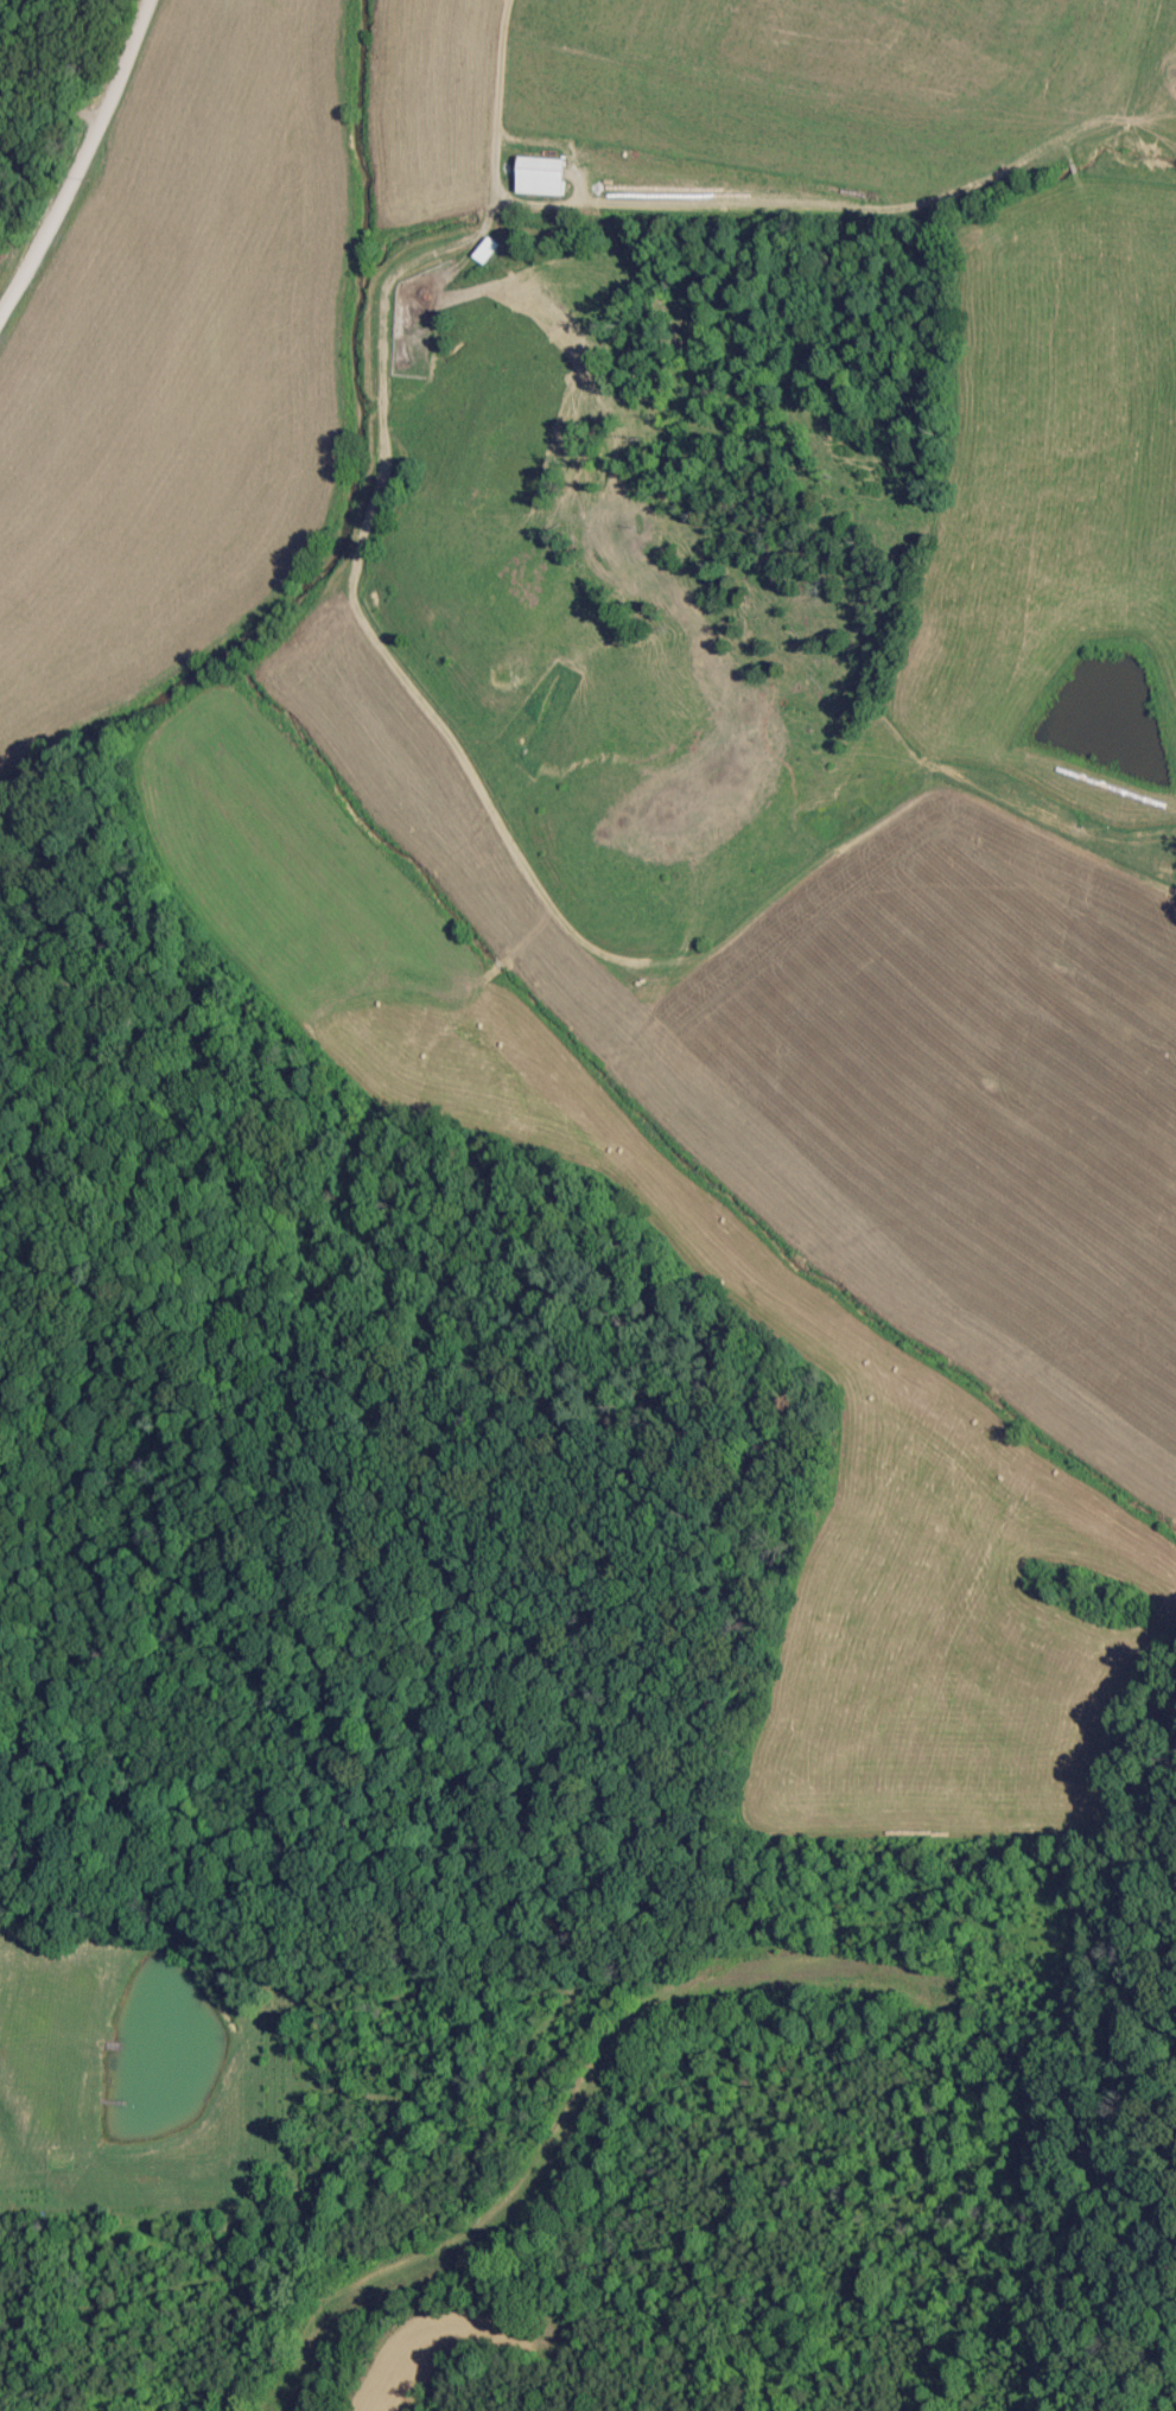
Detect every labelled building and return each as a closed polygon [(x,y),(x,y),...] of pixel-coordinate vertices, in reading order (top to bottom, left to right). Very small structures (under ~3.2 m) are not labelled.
[(563,156),(516,155),(516,195),(563,195),(563,156)]
